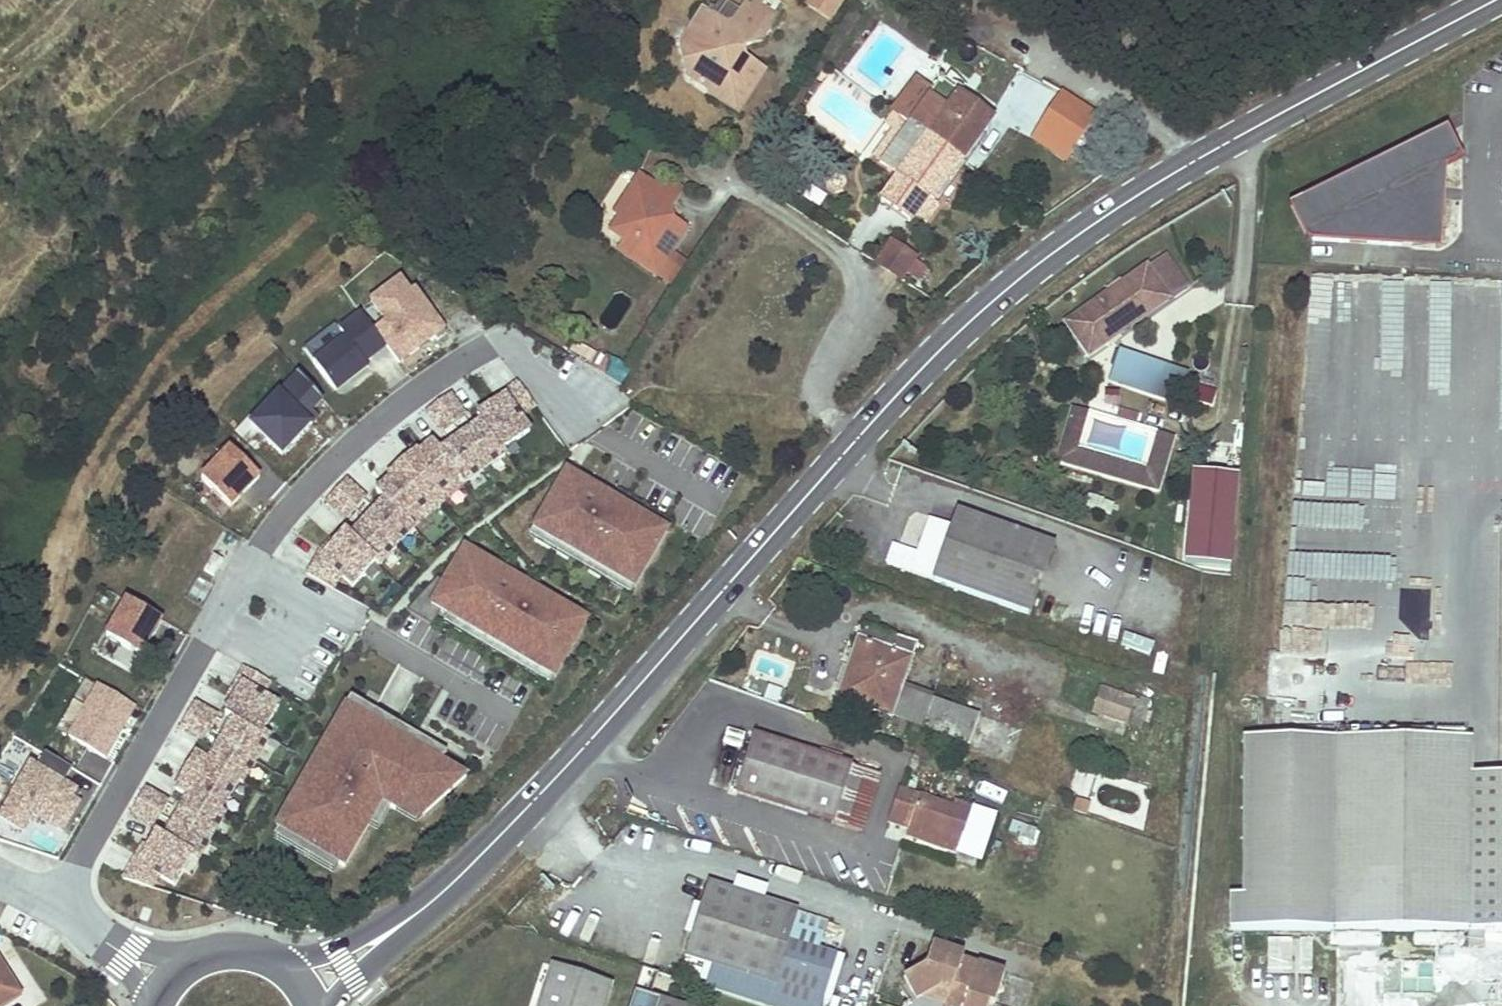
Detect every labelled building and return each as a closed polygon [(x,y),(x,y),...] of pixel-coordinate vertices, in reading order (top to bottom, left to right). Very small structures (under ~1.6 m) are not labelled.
[(737,13),(744,17),(769,33),(777,20),(782,11),(765,0),(762,5),(753,0),(746,0),(737,13)] [(825,0),(811,0),(804,12),(827,27),(838,9),(825,0)] [(838,9),(844,0),(825,0),(838,9)] [(738,62),(737,58),(735,54),(760,47),(769,33),(744,17),(739,24),(725,28),(703,14),(681,50),(699,62),(688,80),(709,94),(708,96),(738,115),(765,72),(745,61),(738,62)] [(985,79),(993,65),(963,44),(953,57),(985,79)] [(699,62),(681,50),(688,80),(699,62)] [(1019,69),(994,117),(1031,137),(1056,89),(1019,69)] [(930,94),(920,108),(909,123),(962,161),(992,119),(939,81),(930,94)] [(812,99),(819,89),(812,83),(805,93),(812,99)] [(930,94),(922,88),(905,111),(896,106),(890,115),(906,127),(909,123),(920,108),(930,94)] [(1097,109),(1063,88),(1034,135),(1069,155),(1097,109)] [(884,123),(893,129),(873,158),(880,163),(906,127),(890,115),(884,123)] [(941,202),(935,198),(962,161),(909,123),(906,127),(880,163),(879,164),(897,178),(880,202),(909,223),(917,211),(928,219),(941,202)] [(1440,133),(1437,135),(1434,171),(1454,161),(1440,133)] [(1434,171),(1437,135),(1289,207),(1306,242),(1395,248),(1396,231),(1435,233),(1436,206),(1432,206),(1434,171)] [(670,218),(666,210),(656,211),(652,208),(662,193),(637,177),(626,193),(633,197),(618,221),(631,228),(623,242),(617,250),(656,275),(686,228),(678,223),(670,218)] [(671,208),(681,190),(668,182),(662,193),(652,208),(656,211),(666,210),(671,208)] [(626,193),(612,216),(618,221),(633,197),(626,193)] [(631,228),(618,221),(611,233),(623,242),(631,228)] [(1434,251),(1435,233),(1396,231),(1395,248),(1434,251)] [(915,259),(890,243),(876,264),(901,281),(905,275),(911,266),(914,262),(915,259)] [(914,262),(911,266),(905,275),(916,282),(925,269),(914,262)] [(1066,325),(1076,340),(1087,356),(1167,300),(1145,269),(1066,325)] [(433,337),(443,329),(415,291),(409,295),(399,281),(358,312),(361,316),(383,345),(397,364),(433,337)] [(344,339),(313,363),(336,394),(369,369),(362,360),(383,345),(361,316),(339,332),(344,339)] [(443,329),(433,337),(436,341),(446,333),(443,329)] [(630,372),(600,353),(591,368),(621,386),(630,372)] [(1113,378),(1128,383),(1144,388),(1150,369),(1152,363),(1119,353),(1113,372),(1115,372),(1113,378)] [(1165,395),(1170,376),(1150,369),(1144,388),(1165,395)] [(265,441),(281,456),(317,418),(311,413),(321,402),(299,377),(277,398),(249,426),(265,441)] [(487,409),(477,417),(481,422),(501,449),(527,430),(518,417),(533,406),(516,382),(501,395),(503,398),(487,409)] [(1195,388),(1194,393),(1193,398),(1209,402),(1212,392),(1195,388)] [(447,396),(426,412),(441,432),(462,417),(447,396)] [(1144,470),(1071,450),(1082,410),(1067,406),(1051,461),(1155,490),(1170,435),(1155,430),(1144,470)] [(460,436),(483,469),(504,453),(502,450),(501,450),(501,449),(481,422),(460,436)] [(439,451),(462,483),(479,471),(483,469),(460,436),(442,449),(439,451)] [(414,452),(401,464),(437,505),(462,483),(439,451),(432,442),(417,455),(414,452)] [(229,508),(258,478),(229,450),(201,481),(229,508)] [(389,479),(375,492),(380,498),(382,501),(383,500),(412,527),(437,505),(401,464),(386,477),(389,479)] [(1242,472),(1194,468),(1186,556),(1234,560),(1242,472)] [(591,487),(566,472),(533,528),(558,543),(583,558),(609,573),(634,587),(667,531),(610,498),(607,504),(588,493),(591,487)] [(343,482),(326,501),(344,518),(362,499),(343,482)] [(610,498),(591,487),(588,493),(607,504),(610,498)] [(412,527),(383,500),(382,501),(365,520),(394,546),(412,527)] [(440,547),(460,530),(440,507),(420,523),(440,547)] [(1026,614),(1038,579),(1051,544),(955,510),(949,526),(928,519),(916,554),(892,546),(885,565),(930,581),(1026,614)] [(394,546),(365,520),(363,522),(349,537),(348,538),(373,561),(376,565),(394,546)] [(558,543),(533,528),(528,537),(553,552),(558,543)] [(316,553),(305,575),(331,589),(341,577),(350,586),(373,561),(348,538),(349,537),(344,533),(334,543),(320,556),(316,553)] [(331,539),(316,553),(320,556),(334,543),(331,539)] [(583,558),(558,543),(553,552),(578,567),(583,558)] [(475,567),(480,559),(464,549),(459,558),(475,567)] [(214,577),(223,561),(214,555),(204,571),(214,577)] [(569,610),(525,585),(521,592),(503,581),(507,574),(480,559),(475,567),(459,558),(444,583),(431,606),(441,611),(448,616),(476,632),(522,658),(554,677),(582,629),(564,619),(569,610)] [(609,573),(583,558),(578,567),(604,581),(609,573)] [(634,587),(609,573),(604,581),(629,596),(634,587)] [(525,585),(507,574),(503,581),(521,592),(525,585)] [(431,606),(444,583),(436,579),(406,612),(432,627),(441,611),(431,606)] [(1461,659),(1459,588),(1306,592),(1306,613),(1357,612),(1358,661),(1461,659)] [(141,657),(161,621),(127,601),(106,638),(141,657)] [(587,620),(569,610),(564,619),(582,629),(587,620)] [(471,640),(476,632),(448,616),(443,624),(471,640)] [(856,648),(849,671),(854,673),(847,696),(868,704),(866,707),(890,716),(900,689),(915,643),(864,626),(856,648)] [(1125,630),(1121,644),(1150,654),(1155,641),(1125,630)] [(522,658),(476,632),(471,640),(517,667),(522,658)] [(549,686),(554,677),(522,658),(517,667),(549,686)] [(270,683),(244,668),(235,683),(241,686),(224,715),(232,719),(233,718),(261,735),(261,734),(278,706),(262,697),(270,683)] [(847,696),(854,673),(849,671),(836,707),(863,717),(866,707),(868,704),(847,696)] [(68,738),(98,687),(86,679),(56,731),(68,738)] [(105,759),(135,708),(98,687),(68,738),(105,759)] [(900,689),(890,716),(921,727),(931,700),(900,689)] [(1093,712),(1110,718),(1127,724),(1134,702),(1101,690),(1093,712)] [(338,864),(344,867),(369,825),(382,802),(391,808),(395,810),(399,802),(423,816),(465,778),(441,764),(409,746),(414,737),(394,726),(389,734),(366,721),(371,712),(380,697),(369,691),(360,705),(355,714),(345,708),(275,828),(278,830),(338,864)] [(355,714),(360,705),(350,700),(345,708),(355,714)] [(921,727),(944,736),(967,744),(978,716),(931,700),(921,727)] [(1134,702),(1127,724),(1141,728),(1148,706),(1134,702)] [(202,740),(215,718),(193,705),(180,728),(202,740)] [(394,726),(371,712),(366,721),(389,734),(394,726)] [(233,718),(232,719),(220,741),(255,761),(268,738),(261,734),(261,735),(233,718)] [(850,767),(802,751),(754,736),(737,792),(832,822),(850,767)] [(446,755),(414,737),(409,746),(441,764),(446,755)] [(1230,930),(1501,932),(1501,775),(1469,774),(1470,739),(1244,739),(1245,897),(1230,897),(1230,930)] [(255,761),(220,741),(207,762),(207,763),(238,780),(237,781),(242,784),(255,761)] [(80,797),(77,795),(72,792),(77,783),(64,776),(72,762),(50,749),(42,764),(31,758),(0,811),(0,825),(24,839),(35,819),(59,833),(80,797)] [(238,780),(207,763),(207,762),(194,755),(178,783),(174,790),(187,797),(188,796),(218,814),(219,813),(237,781),(238,780)] [(850,767),(832,822),(863,831),(880,777),(850,767)] [(77,795),(82,786),(77,783),(72,792),(77,795)] [(899,790),(894,805),(889,821),(909,829),(911,823),(960,841),(972,806),(954,800),(951,807),(899,790)] [(153,826),(166,803),(144,791),(131,813),(153,826)] [(218,814),(188,796),(187,797),(175,818),(210,838),(223,816),(219,813),(218,814)] [(1090,801),(1077,798),(1074,809),(1087,813),(1090,801)] [(378,830),(391,808),(382,802),(369,825),(378,830)] [(423,816),(399,802),(395,810),(416,822),(423,816)] [(210,838),(175,818),(173,822),(163,840),(191,857),(190,857),(197,861),(210,838)] [(1010,831),(1032,839),(1036,828),(1013,821),(1010,831)] [(906,836),(955,854),(960,841),(911,823),(909,829),(906,836)] [(338,864),(278,830),(273,838),(333,873),(338,864)] [(191,857),(163,840),(155,835),(137,864),(132,861),(121,879),(150,888),(157,876),(173,886),(190,857),(191,857)] [(710,965),(728,971),(773,985),(796,914),(707,885),(683,957),(710,965)] [(825,923),(796,914),(773,985),(728,971),(710,965),(703,988),(758,1005),(818,1005),(834,956),(816,950),(825,923)] [(947,951),(932,946),(926,961),(928,962),(927,967),(924,966),(905,977),(915,999),(941,987),(942,982),(951,986),(946,1001),(963,1005),(988,1005),(988,1004),(992,1005),(1003,973),(976,964),(976,966),(970,964),(968,965),(966,965),(965,966),(964,967),(958,965),(962,955),(947,951)] [(2,969),(0,967),(0,995),(12,987),(2,969)] [(608,985),(552,967),(539,1005),(602,1005),(608,985)] [(659,1001),(667,977),(643,969),(631,1005),(674,1005),(659,1001)] [(16,992),(12,987),(0,995),(0,1003),(16,992)]
